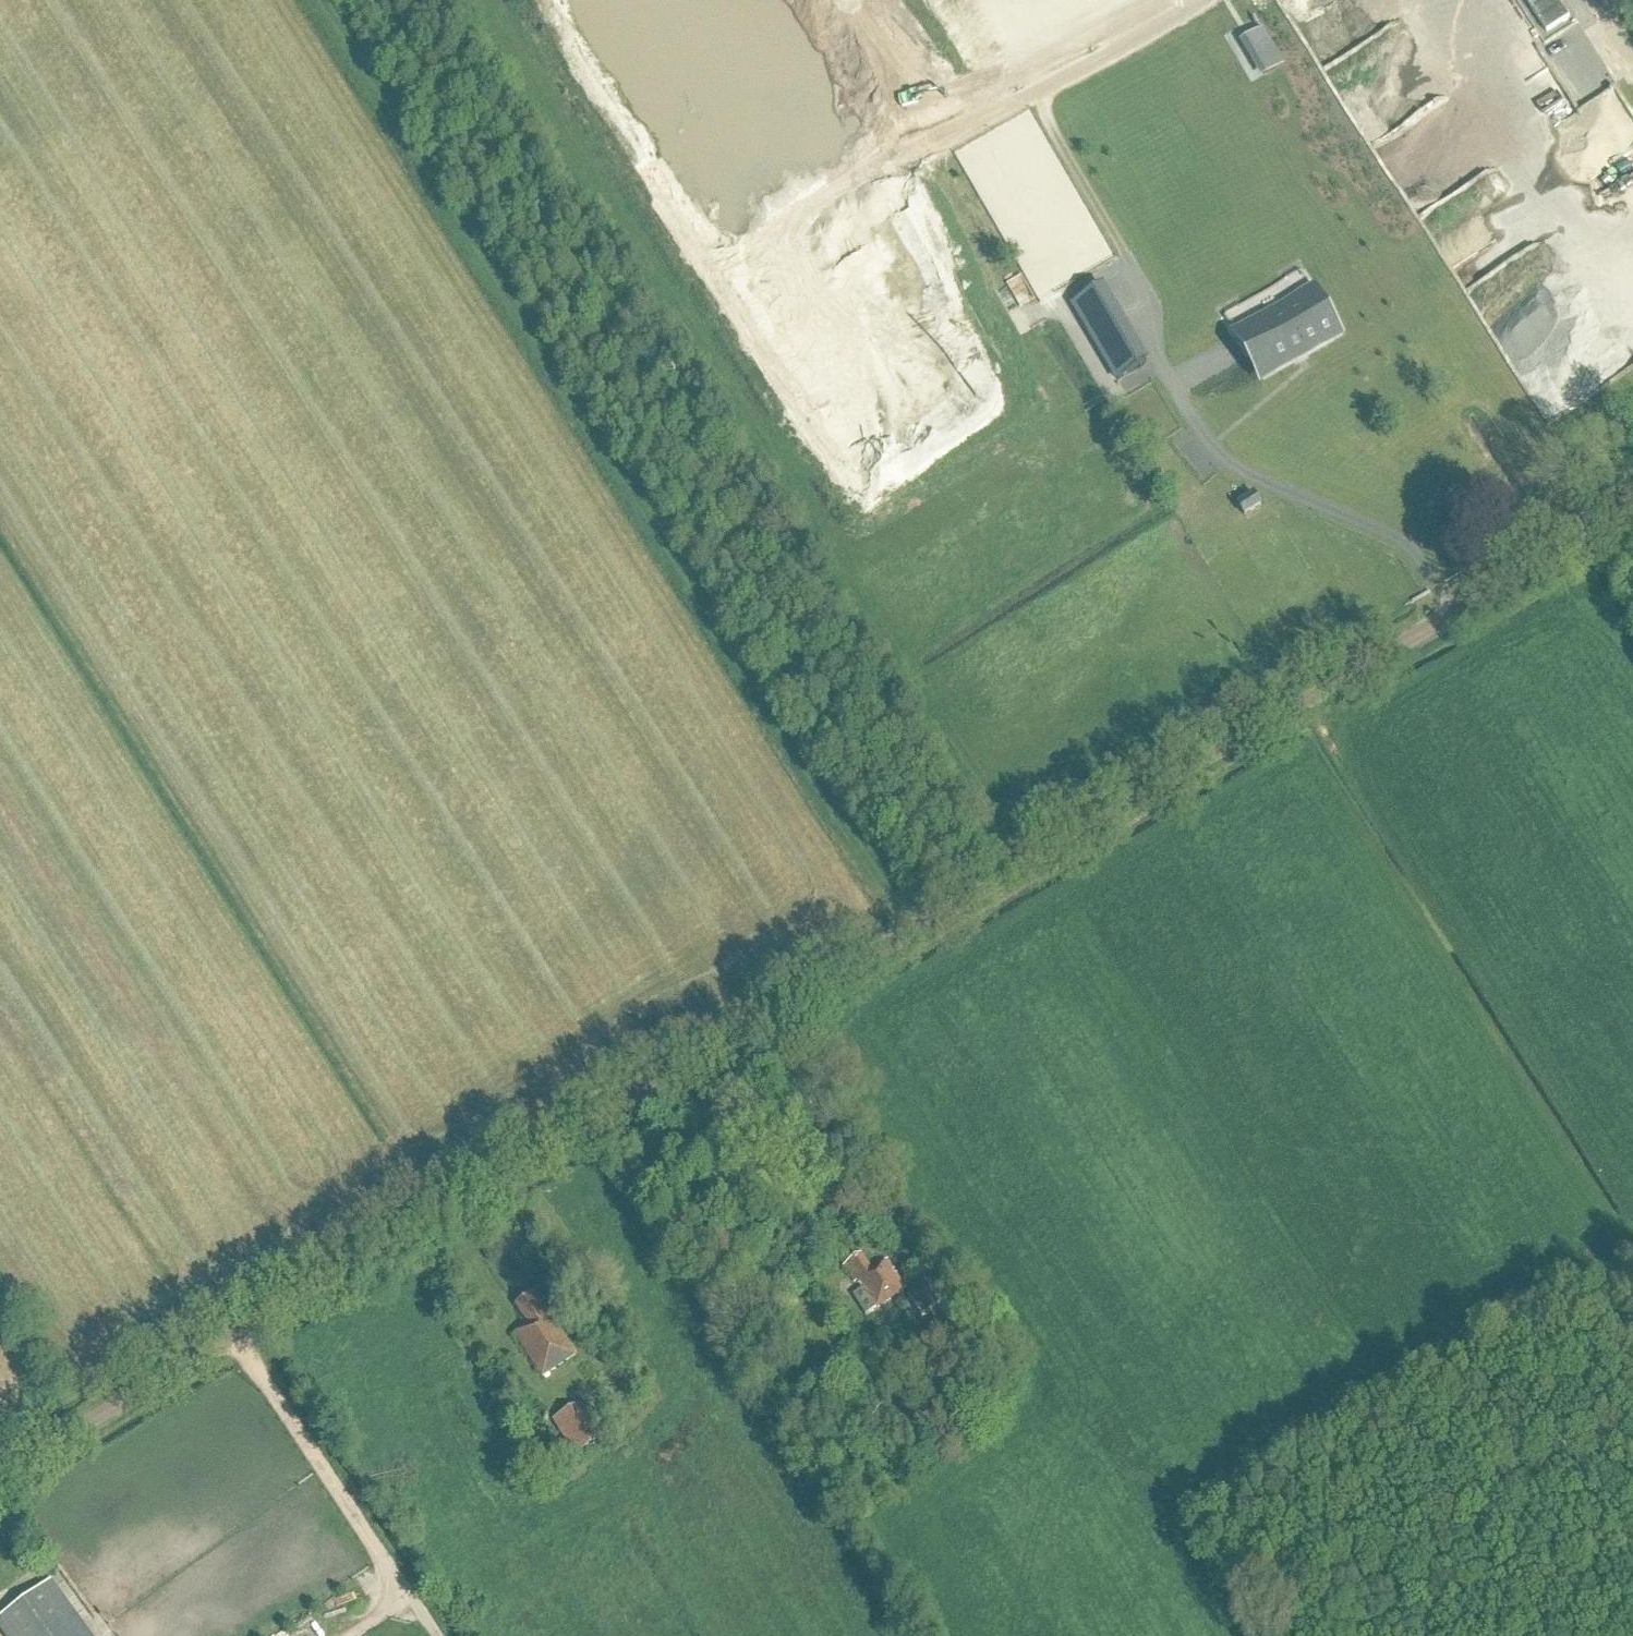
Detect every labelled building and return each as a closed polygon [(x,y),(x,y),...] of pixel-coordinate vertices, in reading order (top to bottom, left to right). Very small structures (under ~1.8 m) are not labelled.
[(1525,1),(1532,12),(1551,0),(1526,0),(1525,1)] [(1539,24),(1560,10),(1554,0),(1551,0),(1532,12),(1539,24)] [(1560,10),(1539,24),(1546,34),(1567,21),(1560,10)] [(1260,381),(1338,335),(1302,273),(1224,318),(1260,381)] [(1101,288),(1072,305),(1118,383),(1147,366),(1101,288)] [(1261,508),(1253,496),(1237,507),(1245,518),(1261,508)] [(866,1318),(875,1312),(905,1291),(887,1263),(871,1273),(861,1257),(844,1268),(855,1285),(857,1284),(863,1293),(853,1299),(866,1318)] [(515,1338),(543,1379),(577,1357),(551,1318),(559,1313),(544,1290),(516,1307),(530,1328),(515,1338)] [(954,1328),(940,1307),(929,1314),(943,1336),(954,1328)] [(599,1444),(577,1408),(552,1423),(574,1459),(599,1444)] [(0,1622),(0,1630),(4,1635),(89,1635),(52,1585),(0,1622)]
